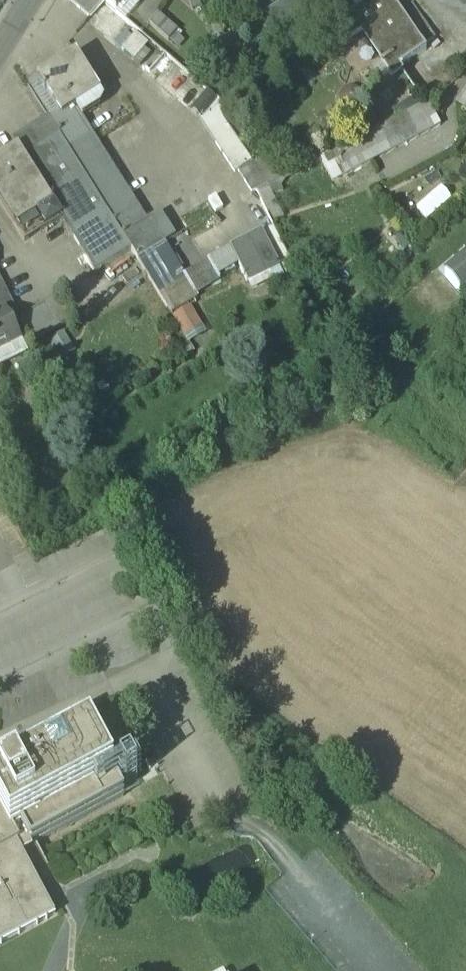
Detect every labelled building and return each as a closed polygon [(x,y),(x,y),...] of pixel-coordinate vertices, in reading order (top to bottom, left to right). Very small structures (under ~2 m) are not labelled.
[(89,18),(103,2),(100,0),(67,0),(89,18)] [(103,2),(115,13),(126,0),(100,0),(103,2)] [(257,21),(272,45),(320,13),(312,0),(288,0),(257,21)] [(312,0),(320,13),(339,0),(312,0)] [(375,2),(374,0),(368,0),(364,2),(360,5),(363,10),(339,26),(350,42),(364,33),(384,64),(382,65),(384,68),(394,61),(399,69),(428,50),(424,44),(422,45),(393,0),(378,0),(375,2)] [(175,33),(155,16),(147,26),(167,42),(175,33)] [(117,47),(128,58),(144,43),(133,31),(117,47)] [(147,41),(131,60),(144,70),(159,51),(147,41)] [(151,77),(166,59),(159,53),(143,71),(151,77)] [(75,55),(38,79),(62,117),(70,111),(99,93),(75,55)] [(458,105),(465,111),(465,93),(458,105)] [(427,104),(335,152),(347,175),(440,127),(427,104)] [(70,111),(62,117),(68,126),(76,121),(70,111)] [(57,133),(48,118),(12,141),(18,149),(51,204),(50,204),(60,221),(94,275),(99,272),(131,252),(90,184),(57,133)] [(68,126),(57,133),(90,184),(109,173),(76,121),(68,126)] [(18,149),(0,160),(0,207),(13,228),(50,204),(51,204),(18,149)] [(263,158),(236,174),(250,197),(255,194),(264,189),(266,188),(278,182),(263,158)] [(141,225),(109,173),(90,184),(122,237),(141,225)] [(50,204),(13,228),(23,244),(60,221),(50,204)] [(141,225),(122,237),(131,252),(138,262),(166,246),(167,245),(151,220),(141,225)] [(272,229),(229,251),(246,285),(268,274),(274,286),(295,275),(272,229)] [(166,246),(138,262),(167,311),(195,294),(166,246)] [(444,279),(459,296),(465,290),(465,260),(444,279)] [(94,275),(90,278),(94,285),(104,279),(99,272),(94,275)] [(0,293),(0,318),(5,316),(14,311),(4,291),(0,293)] [(57,297),(20,321),(31,345),(71,320),(57,297)] [(20,347),(5,316),(0,318),(0,356),(20,347)] [(18,844),(21,850),(125,796),(83,714),(0,758),(0,853),(18,844)] [(56,916),(21,850),(18,844),(0,853),(0,946),(56,916)]
